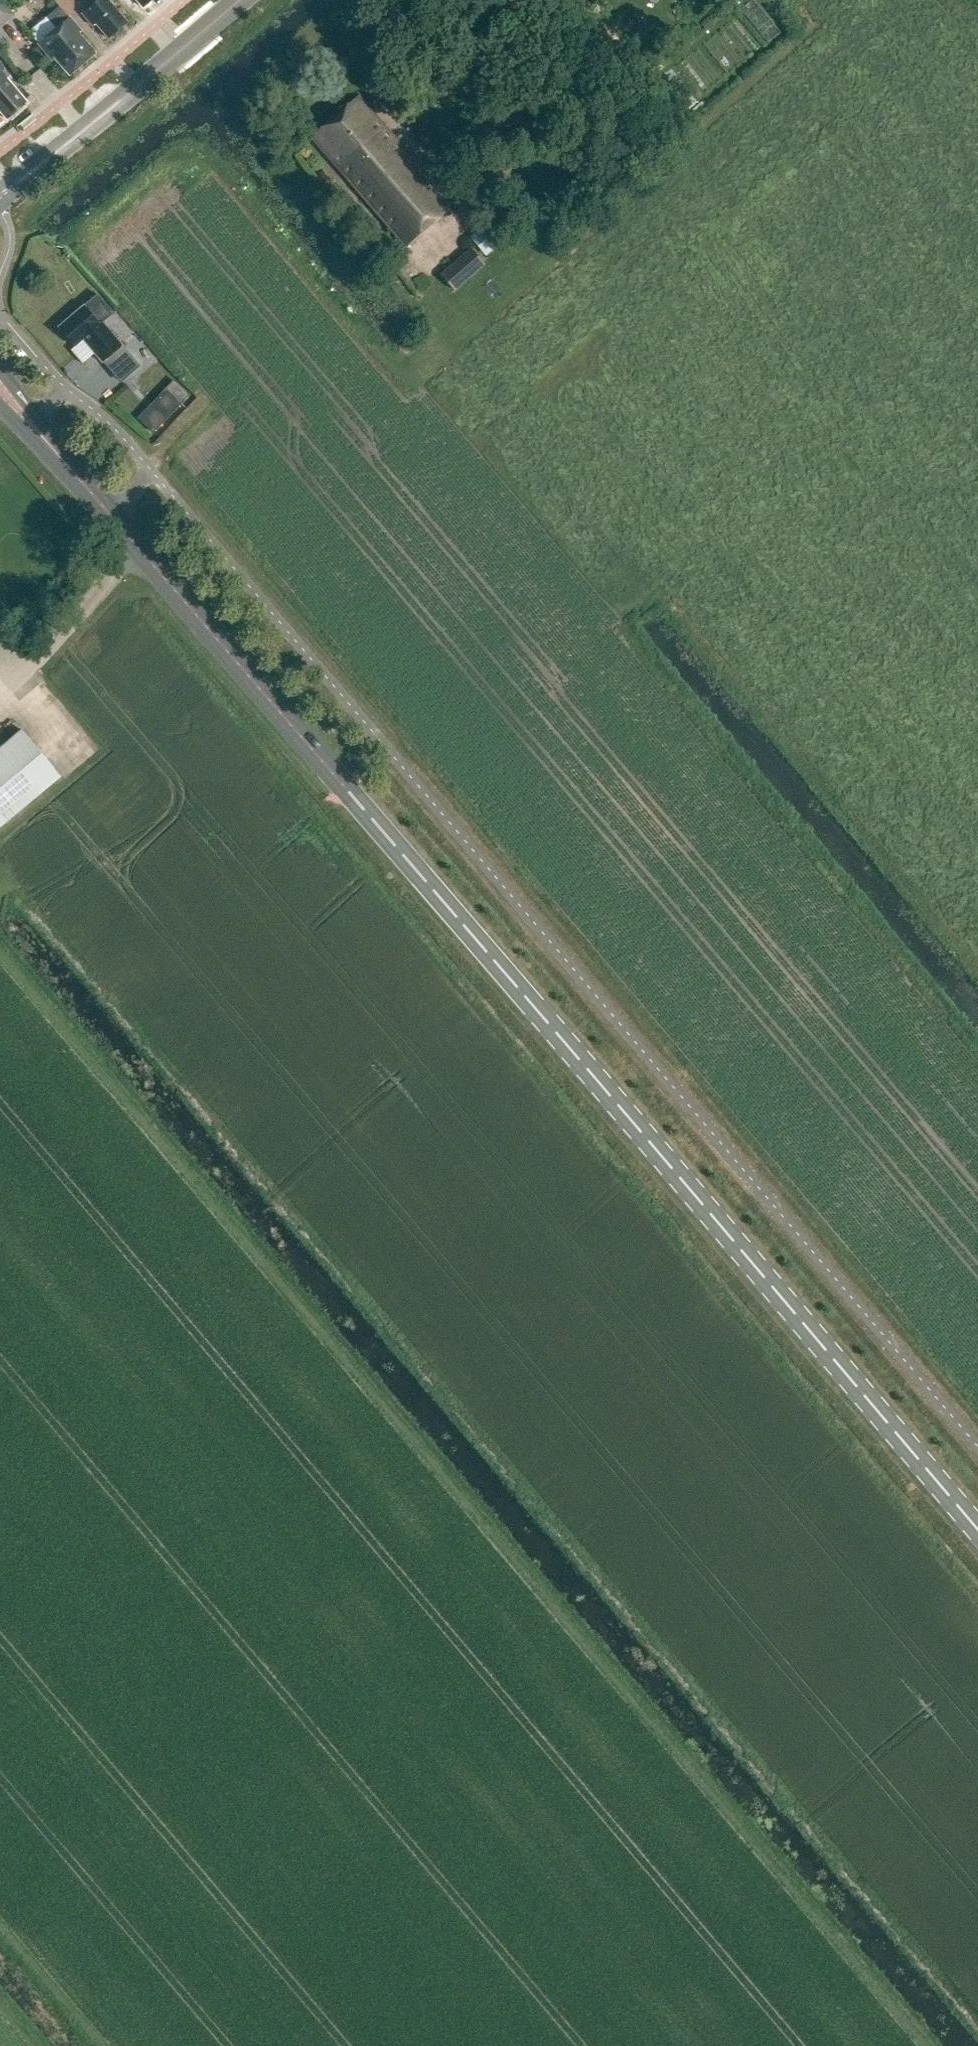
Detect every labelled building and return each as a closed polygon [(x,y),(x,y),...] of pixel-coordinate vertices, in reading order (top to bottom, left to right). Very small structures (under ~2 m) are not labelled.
[(14,15),(0,0),(0,27),(14,15)] [(109,38),(127,22),(108,0),(84,0),(90,7),(83,13),(93,25),(96,23),(109,38)] [(55,57),(70,75),(95,53),(78,33),(81,31),(70,17),(69,18),(59,6),(47,17),(57,28),(39,44),(52,59),(55,57)] [(1,72),(0,73),(0,111),(7,120),(27,102),(1,72)] [(360,97),(312,139),(405,246),(453,204),(360,97)] [(472,236),(486,252),(511,230),(496,213),(472,236)] [(485,264),(471,248),(441,274),(455,291),(485,264)] [(103,323),(114,313),(98,295),(84,306),(83,307),(60,327),(60,326),(59,327),(59,328),(75,347),(84,340),(95,353),(102,362),(122,346),(103,323)] [(153,403),(138,419),(153,433),(181,404),(166,390),(153,403)] [(0,749),(0,828),(61,776),(22,730),(0,749)]
